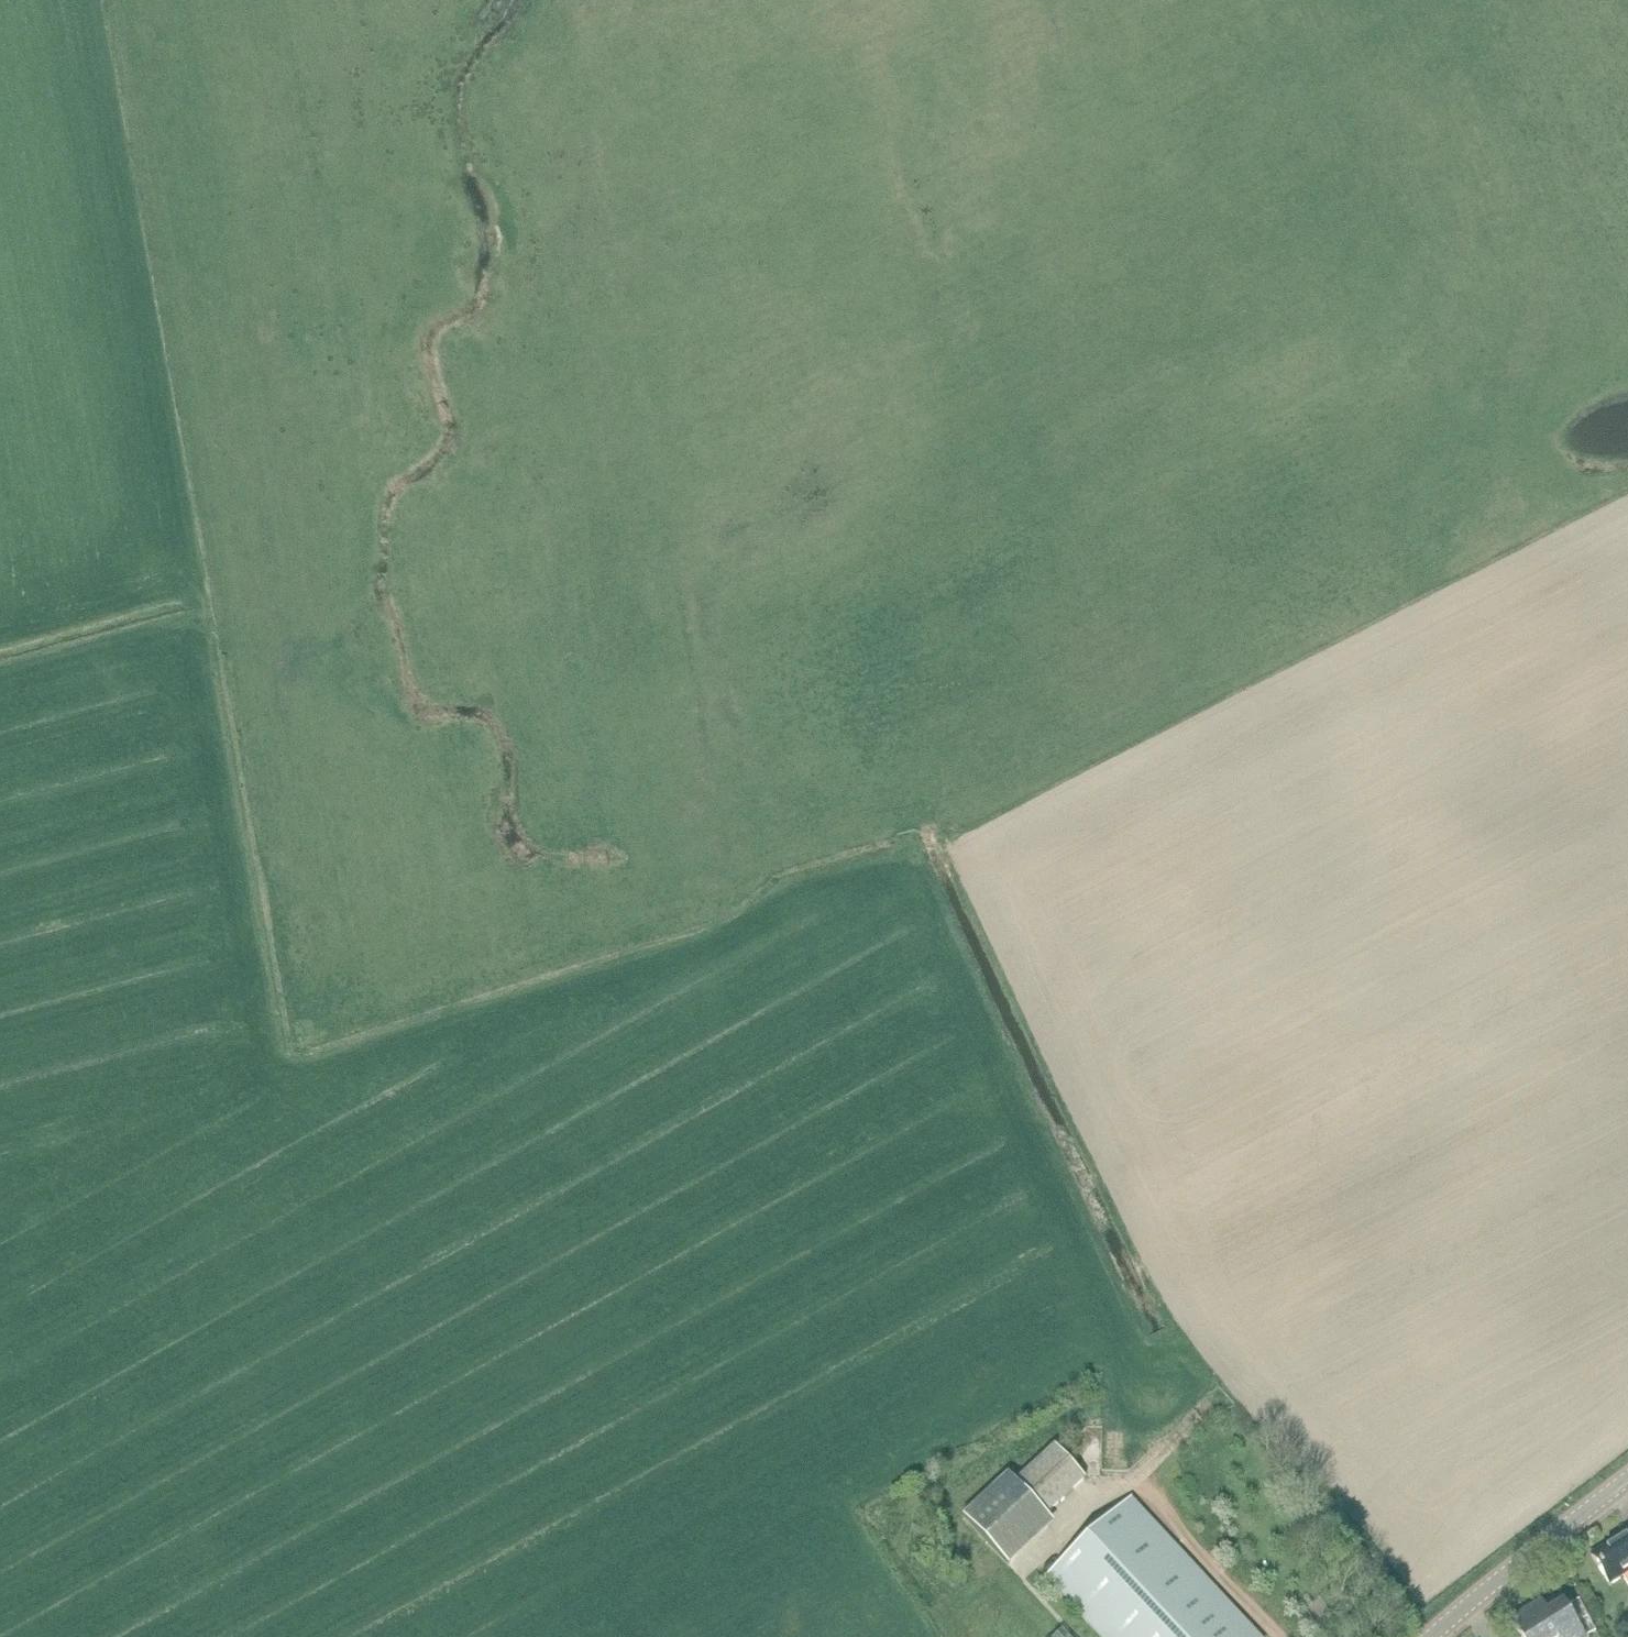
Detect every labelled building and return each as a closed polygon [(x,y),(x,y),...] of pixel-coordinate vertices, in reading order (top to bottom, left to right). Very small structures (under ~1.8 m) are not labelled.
[(1055,1446),(1016,1482),(1046,1516),(1086,1480),(1055,1446)] [(1009,1475),(963,1517),(1009,1568),(1055,1526),(1016,1482),(1009,1475)] [(1135,1504),(1132,1500),(1047,1579),(1101,1636),(1260,1636),(1135,1504)] [(1592,1555),(1610,1585),(1627,1574),(1627,1532),(1592,1555)] [(1511,1622),(1521,1636),(1587,1636),(1595,1632),(1578,1601),(1565,1609),(1563,1605),(1548,1614),(1541,1603),(1511,1622)] [(1319,1619),(1314,1627),(1318,1630),(1324,1622),(1319,1619)]
